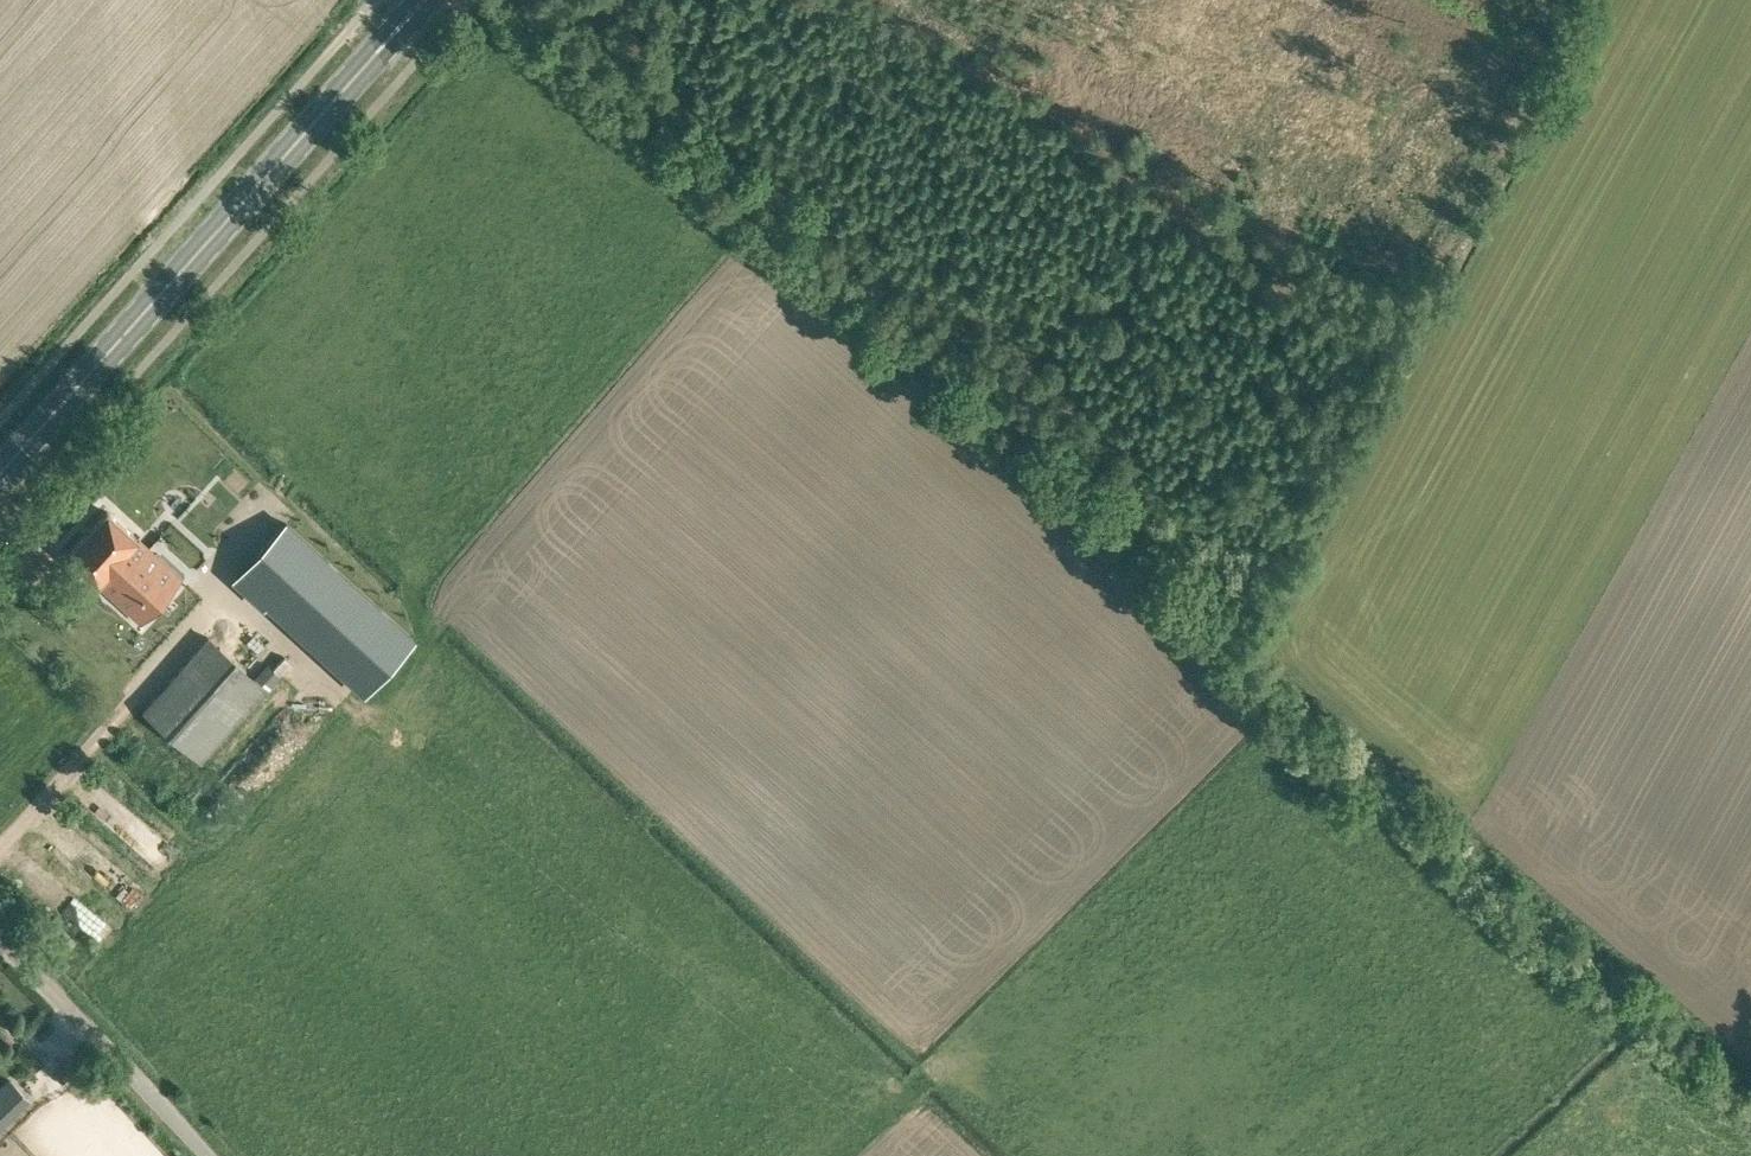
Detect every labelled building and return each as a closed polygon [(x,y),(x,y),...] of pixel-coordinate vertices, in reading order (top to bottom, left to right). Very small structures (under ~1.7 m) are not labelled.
[(141,621),(180,578),(108,511),(68,554),(141,621)] [(345,676),(363,693),(413,638),(399,625),(286,522),(253,558),(256,561),(239,579),(345,676)] [(266,688),(208,635),(143,708),(201,760),(266,688)] [(127,903),(142,889),(114,860),(99,874),(127,903)] [(147,893),(133,906),(142,915),(156,902),(147,893)] [(63,1083),(76,1069),(68,1061),(55,1074),(63,1083)] [(22,1092),(10,1080),(0,1090),(0,1113),(22,1092)]
